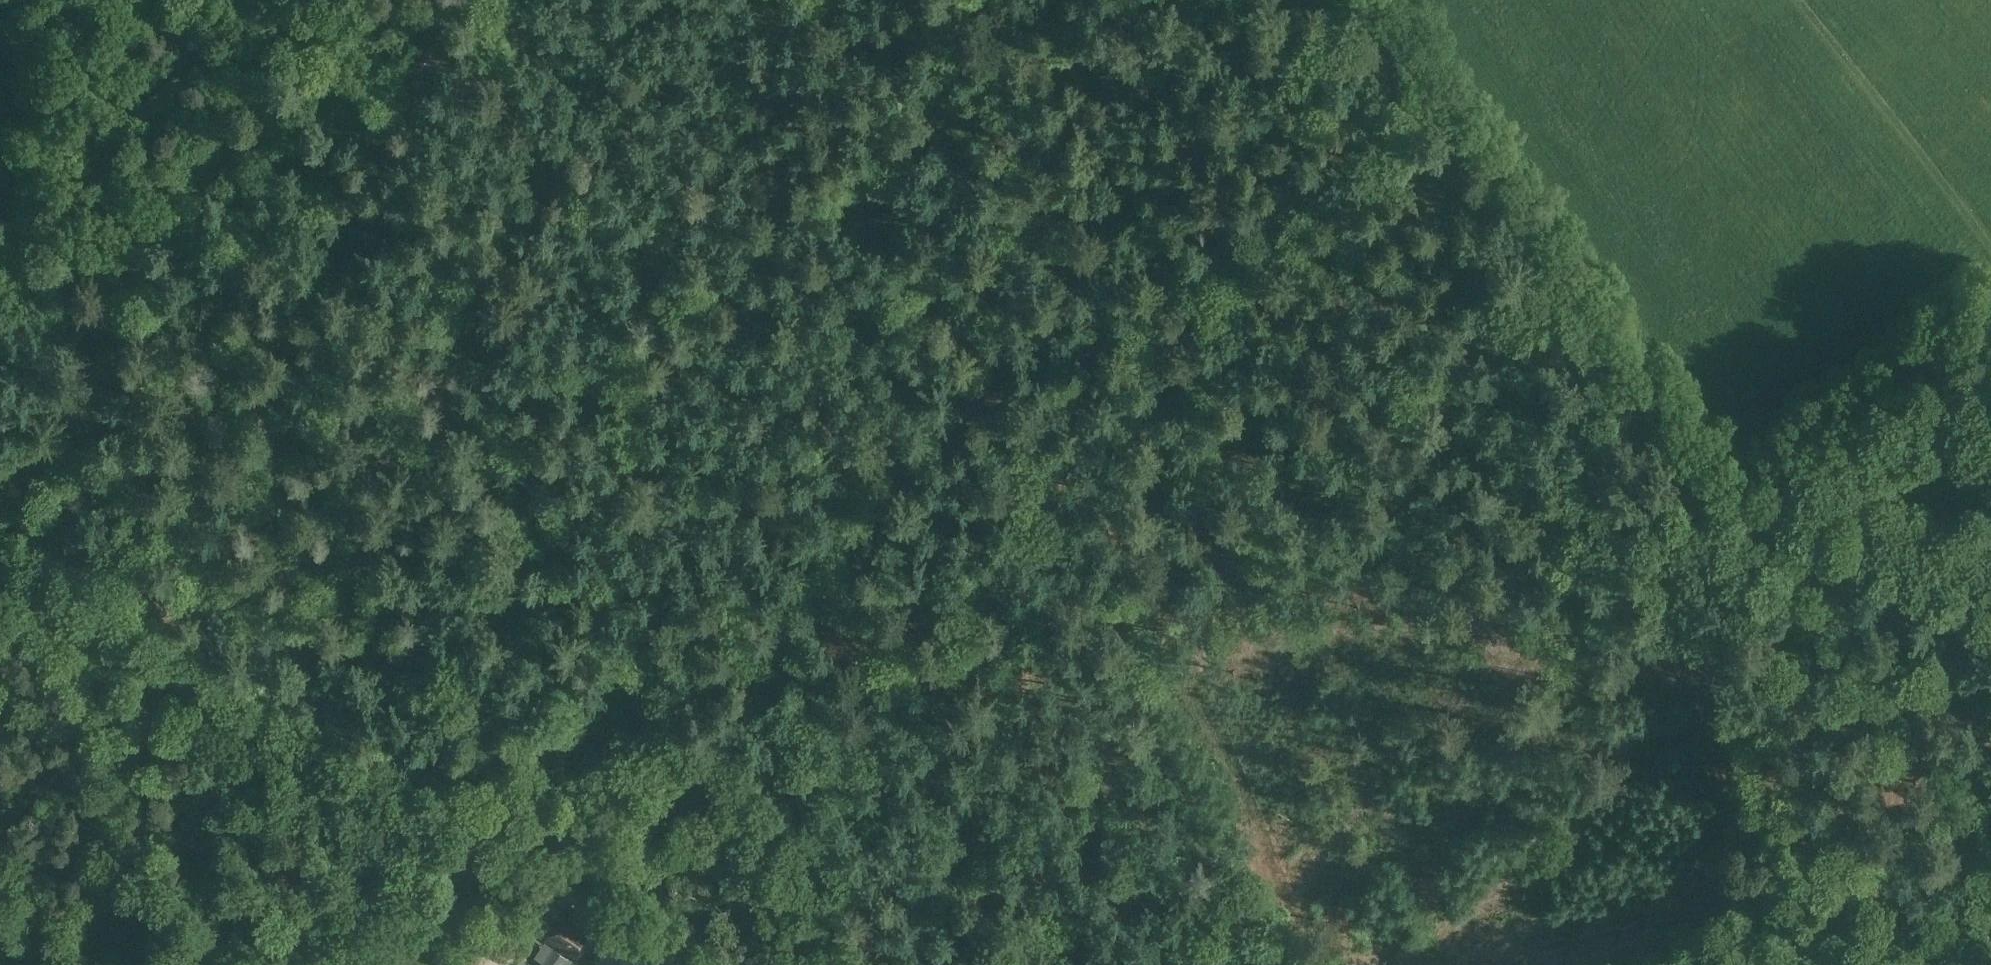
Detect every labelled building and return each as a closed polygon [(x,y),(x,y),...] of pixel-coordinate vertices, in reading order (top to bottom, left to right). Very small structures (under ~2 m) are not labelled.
[(544,939),(575,961),(596,930),(565,908),(544,939)]
